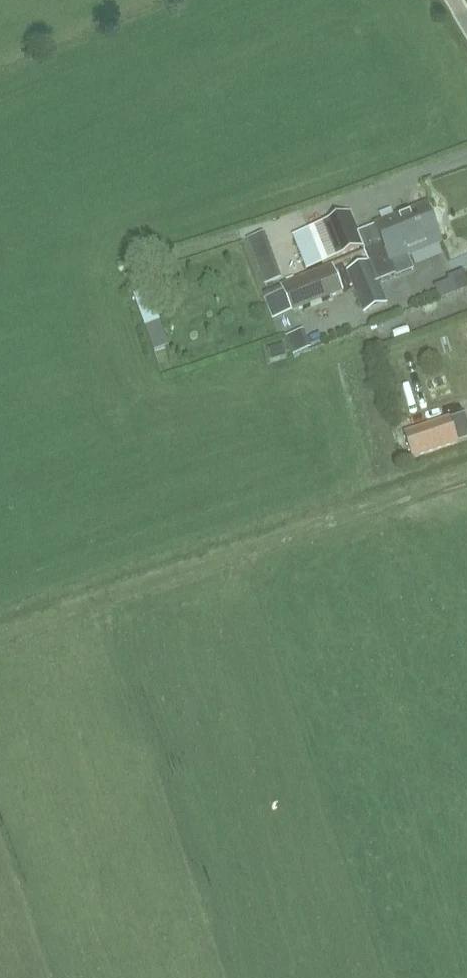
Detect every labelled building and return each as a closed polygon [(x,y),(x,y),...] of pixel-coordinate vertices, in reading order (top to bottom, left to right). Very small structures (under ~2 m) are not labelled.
[(353,211),(294,236),(307,269),(364,246),(365,248),(384,241),(382,237),(398,231),(399,236),(411,231),(434,222),(427,203),(377,222),(360,229),(353,211)] [(370,261),(348,269),(365,311),(388,302),(379,280),(396,274),(396,276),(414,269),(408,254),(441,242),(434,222),(411,231),(399,236),(398,231),(382,237),(384,241),(365,248),(370,261)] [(333,267),(282,287),(292,312),(343,292),(333,267)] [(445,300),(463,295),(459,282),(441,287),(445,300)] [(298,355),(314,350),(310,336),(294,341),(298,355)] [(460,443),(452,420),(406,435),(414,459),(460,443)]
